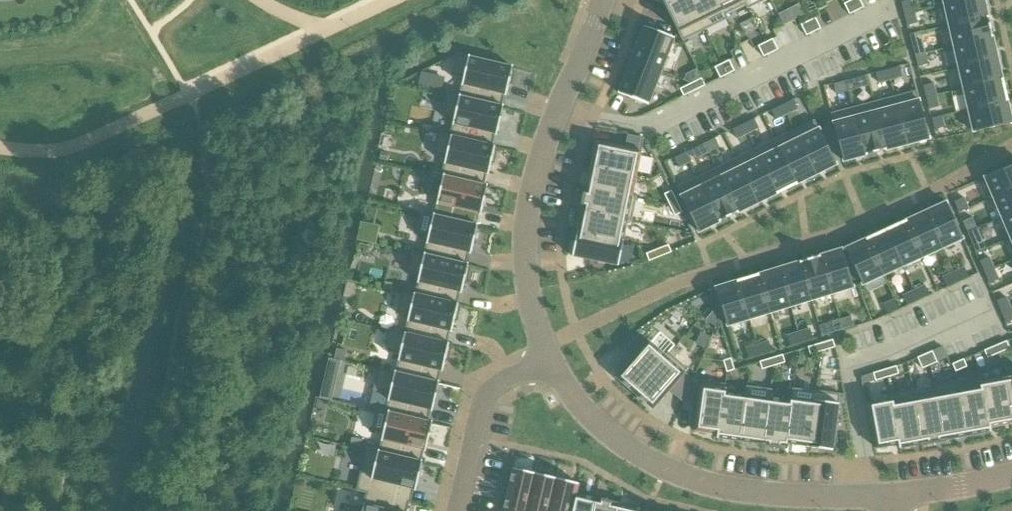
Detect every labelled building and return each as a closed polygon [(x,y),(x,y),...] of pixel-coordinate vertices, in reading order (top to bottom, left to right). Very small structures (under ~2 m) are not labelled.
[(678,33),(683,42),(705,31),(690,0),(662,0),(678,33)] [(705,31),(728,20),(726,15),(718,0),(690,0),(705,31)] [(726,15),(745,6),(746,6),(743,0),(718,0),(726,15)] [(746,6),(745,6),(748,12),(749,11),(770,0),(743,0),(746,6)] [(851,1),(856,12),(864,8),(859,0),(854,0),(851,1)] [(901,2),(904,14),(914,11),(911,0),(909,0),(901,2)] [(943,4),(948,25),(987,16),(984,0),(963,0),(943,4)] [(851,1),(844,5),(849,15),(856,12),(851,1)] [(914,11),(904,14),(907,25),(917,23),(914,11)] [(987,16),(948,25),(953,47),(992,38),(987,16)] [(815,19),(808,22),(813,33),(821,30),(815,19)] [(808,22),(801,26),(806,37),(813,33),(808,22)] [(644,28),(631,60),(661,72),(674,40),(675,39),(644,27),(643,28),(644,28)] [(992,38),(953,47),(958,68),(997,59),(992,38)] [(772,40),(765,44),(771,54),(778,51),(772,40)] [(922,41),(912,44),(915,56),(925,53),(922,41)] [(765,44),(758,47),(763,58),(771,54),(765,44)] [(925,53),(915,56),(918,67),(928,65),(925,53)] [(456,54),(452,75),(463,78),(461,87),(459,96),(466,98),(501,107),(504,96),(504,95),(505,95),(506,95),(509,84),(511,85),(514,71),(512,71),(512,67),(511,67),(482,60),(469,57),(468,57),(467,57),(456,54)] [(997,59),(958,68),(963,89),(1002,80),(997,59)] [(618,92),(618,94),(648,106),(649,105),(648,104),(661,72),(631,60),(631,61),(619,93),(618,92)] [(729,61),(722,65),(727,76),(734,72),(729,61)] [(722,65),(715,68),(720,79),(727,76),(722,65)] [(899,67),(887,70),(890,80),(901,77),(899,67)] [(887,70),(876,73),(878,83),(890,80),(887,70)] [(857,78),(845,81),(848,91),(860,88),(857,78)] [(701,79),(691,85),(694,92),(705,86),(701,79)] [(1002,80),(963,89),(968,110),(1007,101),(1002,80)] [(845,81),(834,84),(836,94),(848,91),(845,81)] [(933,83),(923,86),(926,97),(936,95),(933,83)] [(691,85),(680,90),(683,97),(694,92),(691,85)] [(916,91),(894,96),(907,145),(929,139),(916,91)] [(446,99),(442,115),(454,117),(450,133),(450,136),(453,137),(492,146),(494,138),(495,134),(495,135),(497,135),(497,134),(503,107),(502,106),(502,107),(501,107),(466,98),(459,96),(458,96),(448,94),(447,94),(446,99)] [(936,95),(926,97),(929,109),(939,106),(936,95)] [(894,96),(873,102),(886,150),(907,145),(894,96)] [(793,100),(782,105),(786,115),(797,109),(793,100)] [(1007,101),(968,110),(973,132),(995,127),(1011,123),(1007,101)] [(873,102),(852,107),(865,156),(886,150),(873,102)] [(782,105),(771,111),(776,120),(786,115),(782,105)] [(852,107),(830,113),(843,161),(865,156),(852,107)] [(941,116),(932,118),(935,130),(944,127),(941,116)] [(754,119),(743,125),(747,134),(758,128),(754,119)] [(814,120),(794,130),(816,175),(836,165),(814,120)] [(743,125),(732,130),(737,139),(747,134),(743,125)] [(794,130),(774,139),(796,184),(816,175),(794,130)] [(439,133),(434,154),(446,157),(441,176),(447,177),(484,186),(484,183),(486,174),(487,174),(488,174),(491,163),(493,164),(497,150),(494,150),(495,146),(494,146),(493,146),(492,146),(453,137),(450,136),(439,133)] [(596,143),(591,166),(636,175),(641,152),(643,138),(628,135),(625,149),(596,143)] [(715,138),(704,144),(709,153),(719,147),(715,138)] [(774,139),(755,149),(777,194),(796,184),(774,139)] [(704,144),(694,149),(698,158),(709,153),(704,144)] [(755,149),(736,158),(758,203),(777,194),(755,149)] [(685,153),(674,159),(679,167),(689,162),(685,153)] [(736,158),(716,168),(738,213),(758,203),(736,158)] [(984,177),(993,198),(1011,190),(1011,165),(1000,171),(984,177)] [(591,166),(587,187),(632,196),(636,175),(591,166)] [(659,166),(648,171),(651,178),(662,173),(659,166)] [(716,168),(697,177),(719,222),(738,213),(716,168)] [(431,173),(427,194),(438,197),(434,215),(476,225),(479,213),(480,213),(480,214),(481,214),(487,186),(486,186),(484,186),(447,177),(441,176),(439,175),(431,173)] [(697,177),(676,187),(695,225),(698,232),(719,222),(697,177)] [(586,187),(581,211),(582,212),(627,221),(631,222),(636,197),(632,196),(587,187),(586,187)] [(993,198),(1002,218),(1011,214),(1011,190),(993,198)] [(671,191),(664,194),(669,205),(676,202),(671,191)] [(963,198),(954,202),(959,213),(968,209),(963,198)] [(676,202),(669,205),(675,216),(682,212),(676,202)] [(946,202),(925,212),(942,248),(962,239),(946,202)] [(421,212),(416,233),(428,236),(424,255),(466,265),(469,253),(470,253),(469,253),(471,253),(471,250),(477,226),(477,225),(476,225),(434,215),(433,215),(421,212)] [(582,212),(578,231),(622,241),(627,221),(582,212)] [(905,221),(922,257),(942,248),(925,212),(905,221)] [(1002,218),(1010,238),(1011,237),(1011,214),(1002,218)] [(972,218),(963,222),(967,233),(977,229),(972,218)] [(905,221),(886,230),(902,266),(922,257),(905,221)] [(977,229),(967,233),(972,244),(981,240),(977,229)] [(886,230),(866,239),(883,275),(902,266),(886,230)] [(577,231),(572,257),(573,257),(573,256),(617,265),(617,266),(618,266),(623,241),(622,241),(578,231),(577,231)] [(866,239),(845,248),(862,285),(883,275),(866,239)] [(668,245),(657,249),(659,257),(671,252),(668,245)] [(657,249),(646,254),(649,261),(659,257),(657,249)] [(841,249),(820,256),(831,294),(853,287),(841,249)] [(412,252),(407,273),(419,275),(415,294),(414,294),(457,304),(457,303),(460,292),(460,293),(462,293),(464,281),(467,282),(470,269),(467,268),(468,265),(467,264),(467,265),(466,265),(424,255),(416,253),(412,252)] [(820,256),(799,262),(811,300),(831,294),(820,256)] [(989,257),(980,261),(984,272),(994,268),(989,257)] [(799,262),(778,268),(790,307),(811,300),(799,262)] [(964,267),(953,273),(957,282),(968,277),(964,267)] [(778,268),(758,275),(770,313),(790,307),(778,268)] [(994,268),(984,272),(989,283),(998,279),(994,268)] [(953,273),(942,277),(946,287),(957,282),(953,273)] [(758,275),(737,281),(749,319),(770,313),(758,275)] [(737,281),(715,288),(718,295),(727,326),(749,319),(737,281)] [(925,286),(914,291),(918,300),(929,295),(925,286)] [(402,291),(397,312),(409,315),(404,333),(447,343),(450,331),(450,332),(451,332),(454,321),(457,321),(460,308),(457,307),(458,304),(457,304),(457,303),(457,304),(414,294),(415,294),(414,293),(414,294),(408,293),(404,291),(402,291)] [(914,291),(903,296),(907,305),(918,300),(914,291)] [(1006,297),(997,301),(1001,312),(1010,308),(1006,297)] [(894,300),(883,305),(887,314),(898,309),(894,300)] [(1001,312),(1006,323),(1011,320),(1011,312),(1010,308),(1001,312)] [(851,316),(839,319),(842,329),(854,325),(851,316)] [(839,319),(828,323),(831,332),(842,329),(839,319)] [(388,329),(383,350),(399,354),(395,372),(395,373),(396,373),(436,382),(438,383),(438,382),(440,371),(441,371),(442,372),(444,363),(445,360),(447,361),(451,347),(448,347),(449,343),(448,343),(447,343),(404,333),(397,331),(388,329)] [(810,329),(798,332),(801,342),(812,338),(810,329)] [(798,332),(787,336),(790,345),(801,342),(798,332)] [(633,358),(616,378),(634,393),(665,356),(648,341),(639,333),(624,350),(633,358)] [(832,340),(819,344),(821,351),(835,347),(832,340)] [(768,341),(757,345),(760,354),(771,351),(768,341)] [(1006,341),(995,346),(998,353),(1009,348),(1006,341)] [(819,344),(808,347),(810,355),(821,351),(819,344)] [(757,345),(745,348),(748,358),(760,354),(757,345)] [(995,346),(984,350),(984,351),(987,358),(998,353),(995,346)] [(337,349),(335,356),(345,358),(347,351),(337,349)] [(932,351),(917,358),(920,365),(935,359),(932,351)] [(665,356),(634,393),(652,409),(669,390),(682,402),(692,380),(684,373),(687,369),(672,356),(668,353),(665,356)] [(782,355),(771,358),(773,366),(785,363),(782,355)] [(730,358),(723,361),(726,372),(734,370),(731,358),(730,358)] [(771,358),(759,362),(762,370),(773,366),(771,358)] [(963,359),(952,364),(955,371),(967,366),(963,359)] [(896,366),(884,370),(887,377),(898,374),(896,366)] [(378,369),(373,389),(389,393),(385,412),(428,422),(430,410),(431,410),(432,411),(436,394),(439,382),(438,382),(438,383),(436,382),(396,373),(395,373),(395,372),(394,372),(378,369)] [(884,370),(873,373),(875,381),(887,377),(884,370)] [(1001,378),(1001,379),(1002,379),(1010,424),(1010,425),(1011,424),(1011,376),(1001,378)] [(982,383),(981,383),(989,428),(990,427),(1010,424),(1002,379),(1001,379),(982,383)] [(692,380),(682,402),(698,404),(694,431),(717,434),(718,434),(724,393),(725,393),(726,384),(701,381),(692,380)] [(958,381),(934,386),(935,390),(944,440),(946,440),(967,436),(958,386),(959,386),(958,381)] [(959,386),(958,386),(967,436),(989,432),(990,432),(990,427),(989,428),(981,383),(982,383),(981,382),(959,386)] [(746,396),(740,441),(762,444),(761,445),(762,446),(768,399),(770,399),(771,390),(766,389),(746,386),(745,396),(746,396)] [(791,402),(786,443),(787,444),(807,446),(807,447),(808,447),(816,391),(814,391),(814,392),(792,389),(790,402),(791,402)] [(913,389),(889,394),(890,399),(891,399),(899,444),(898,444),(899,449),(900,448),(921,444),(923,444),(913,394),(914,394),(913,389)] [(914,394),(913,394),(923,444),(921,444),(921,445),(945,441),(946,441),(946,440),(944,440),(935,390),(914,394)] [(816,391),(808,447),(832,451),(832,449),(833,449),(832,449),(838,405),(839,405),(839,404),(838,404),(840,394),(816,391)] [(717,434),(716,438),(740,441),(746,396),(745,396),(725,393),(724,393),(718,434),(717,434)] [(768,399),(762,446),(786,449),(787,444),(786,443),(791,402),(790,402),(770,399),(768,399)] [(890,399),(867,403),(868,408),(874,439),(876,448),(898,444),(899,444),(891,399),(890,399)] [(376,410),(371,430),(383,433),(379,451),(378,452),(380,452),(421,462),(421,461),(424,450),(426,451),(429,434),(432,423),(432,422),(431,422),(430,422),(428,422),(385,412),(376,410)] [(361,468),(356,490),(366,493),(409,503),(410,503),(414,489),(416,490),(416,489),(419,473),(422,462),(421,461),(421,462),(380,452),(378,452),(379,451),(378,451),(378,452),(366,449),(361,468)] [(535,474),(514,470),(504,510),(526,510),(535,474)] [(535,474),(526,510),(548,510),(556,479),(535,474)] [(548,510),(570,510),(574,496),(577,484),(556,479),(548,510)] [(409,503),(366,493),(362,510),(407,510),(409,503)] [(595,501),(574,496),(570,510),(593,510),(595,501)] [(616,506),(616,504),(595,499),(595,501),(593,510),(615,510),(616,506)]
